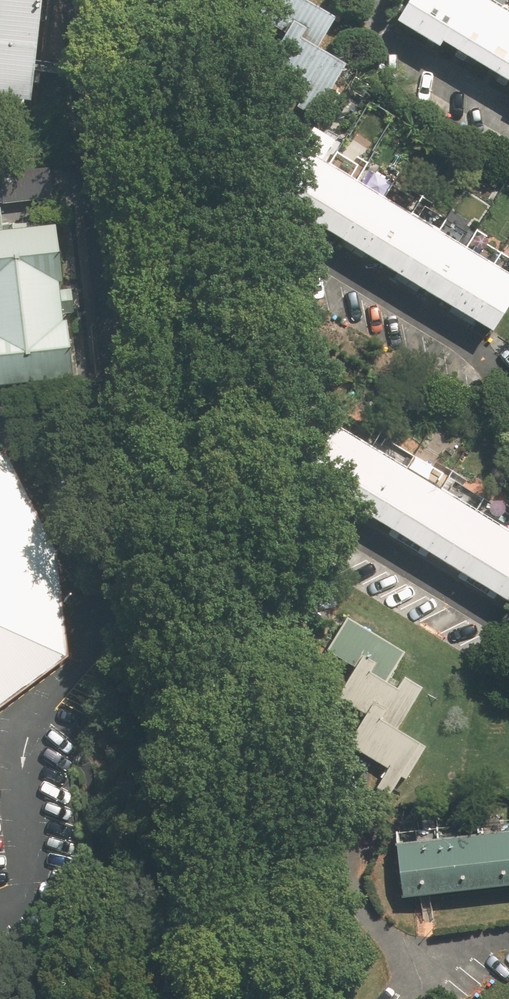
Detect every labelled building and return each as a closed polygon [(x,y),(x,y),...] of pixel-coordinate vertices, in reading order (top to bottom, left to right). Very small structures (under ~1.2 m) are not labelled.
[(31,102),(42,0),(0,0),(0,99),(31,102)] [(253,13),(284,32),(314,50),(333,19),(302,0),(260,0),(253,13)] [(397,16),(438,42),(464,0),(407,0),(397,16)] [(485,0),(464,0),(438,42),(479,67),(508,19),(508,15),(485,0)] [(479,67),(508,86),(508,19),(479,67)] [(314,50),(284,32),(265,63),(326,100),(345,69),(314,50)] [(269,194),(296,211),(325,164),(298,147),(269,194)] [(296,211),(324,228),(353,181),(325,164),(296,211)] [(324,228),(352,245),(381,198),(353,181),(324,228)] [(352,245),(379,262),(408,215),(381,198),(352,245)] [(379,262),(407,279),(436,232),(408,215),(379,262)] [(0,230),(0,384),(74,376),(57,223),(0,230)] [(407,279),(435,296),(464,249),(436,232),(407,279)] [(435,296),(462,313),(491,266),(464,249),(435,296)] [(490,330),(508,299),(508,277),(491,266),(462,313),(490,330)] [(304,479),(338,499),(369,448),(335,428),(304,479)] [(338,499),(372,519),(403,468),(369,448),(338,499)] [(65,656),(60,543),(7,451),(0,452),(0,706),(65,656)] [(372,519),(406,539),(437,488),(403,468),(372,519)] [(406,539),(440,559),(471,508),(437,488),(406,539)] [(440,559),(474,579),(504,528),(471,508),(440,559)] [(508,599),(508,597),(508,530),(504,528),(474,579),(508,599)] [(404,652),(343,615),(324,646),(355,665),(385,683),(404,652)] [(385,683),(355,665),(336,696),(367,715),(397,733),(422,692),(402,680),(397,690),(385,683)] [(397,733),(367,715),(348,746),(385,769),(377,783),(390,792),(399,778),(409,784),(428,752),(397,733)] [(508,889),(508,832),(478,835),(483,892),(508,889)] [(442,895),(483,892),(478,835),(436,839),(442,895)] [(400,899),(442,895),(436,839),(395,843),(400,899)]
